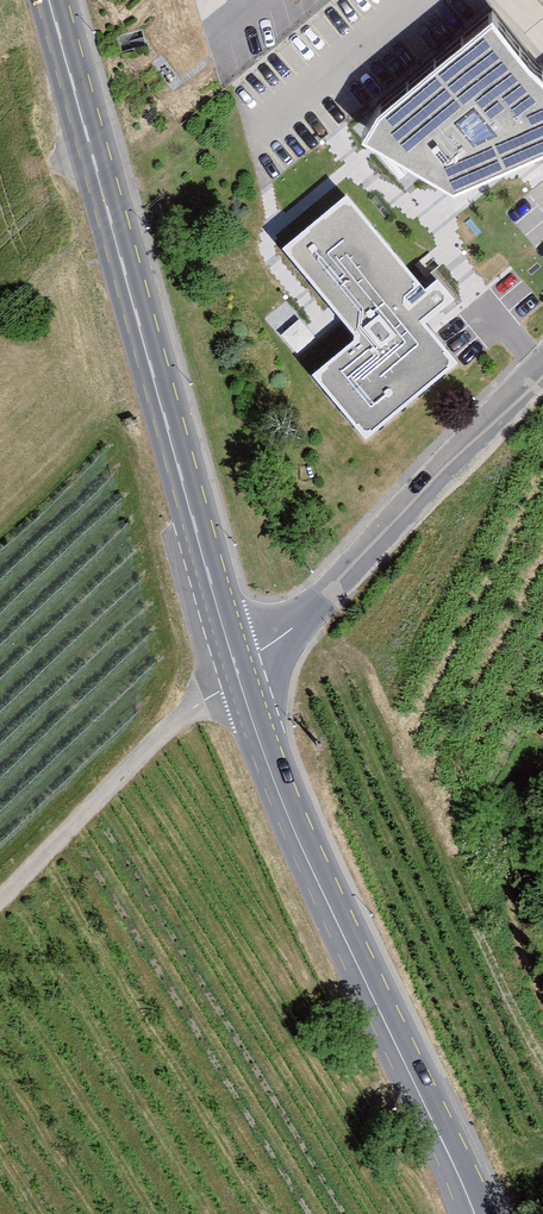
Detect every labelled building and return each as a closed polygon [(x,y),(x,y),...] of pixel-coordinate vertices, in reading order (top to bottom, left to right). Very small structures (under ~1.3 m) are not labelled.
[(371,60),(452,157),(542,81),(542,0),(442,0),(371,60)] [(316,370),(368,432),(453,362),(419,321),(447,298),(433,281),(408,303),(402,295),(419,281),(348,195),(287,246),(360,334),(316,370)]
